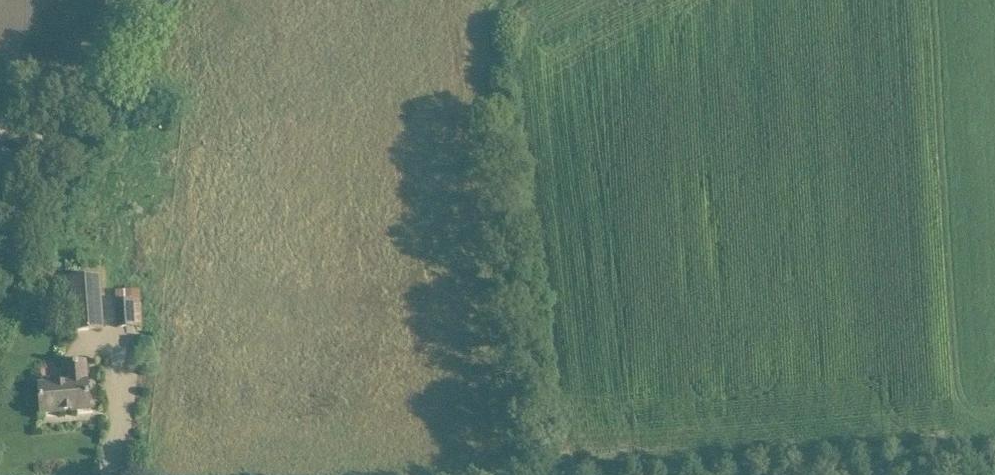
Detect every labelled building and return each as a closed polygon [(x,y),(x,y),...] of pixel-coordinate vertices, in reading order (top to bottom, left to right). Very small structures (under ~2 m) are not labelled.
[(99,277),(71,279),(72,286),(75,331),(103,329),(99,277)] [(134,300),(115,301),(116,329),(136,328),(134,300)] [(40,386),(41,401),(42,415),(90,411),(88,382),(88,383),(86,362),(65,364),(67,384),(40,386)]
